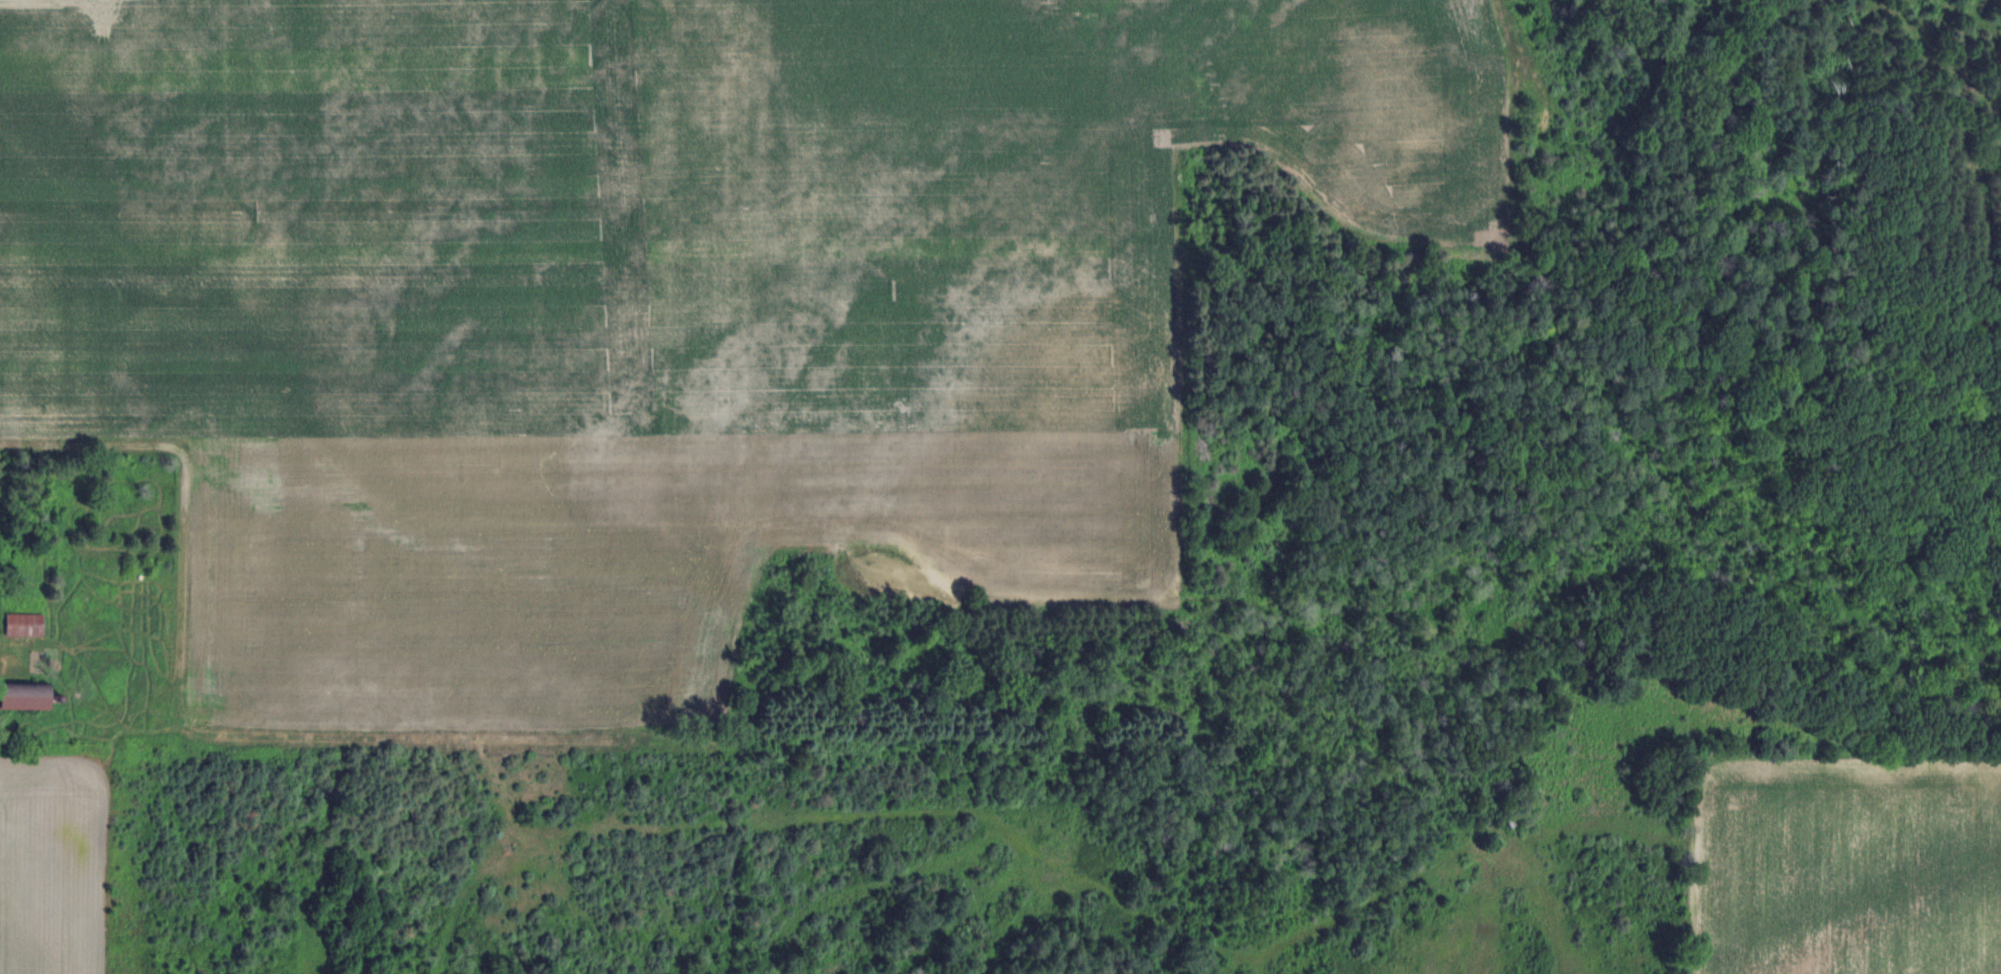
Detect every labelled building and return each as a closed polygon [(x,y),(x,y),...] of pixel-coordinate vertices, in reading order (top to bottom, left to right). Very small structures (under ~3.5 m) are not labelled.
[(6,634),(43,634),(43,612),(6,612),(6,634)] [(49,708),(50,682),(0,682),(0,707),(49,708)]
